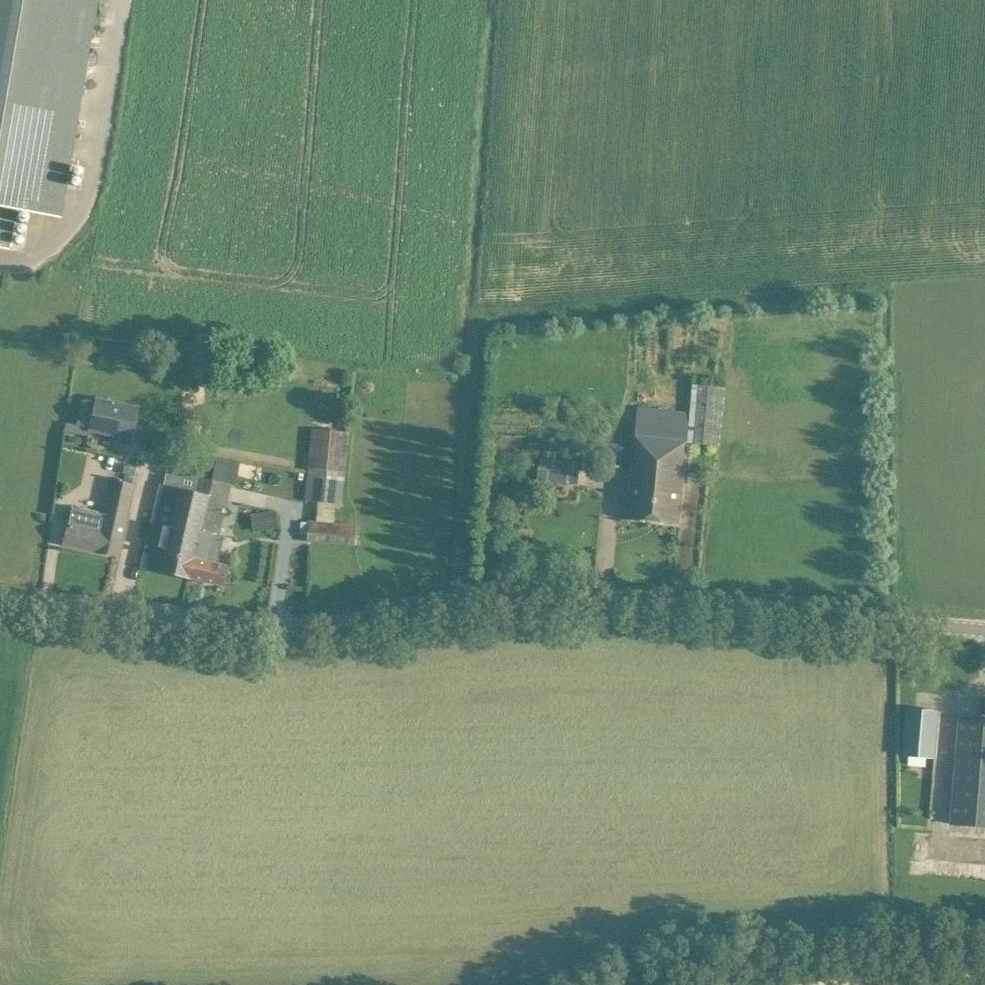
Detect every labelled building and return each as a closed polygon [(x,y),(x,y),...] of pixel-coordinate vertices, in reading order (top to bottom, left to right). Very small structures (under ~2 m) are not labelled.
[(8,249),(15,209),(57,217),(94,0),(0,0),(0,248),(8,249)] [(639,407),(629,500),(627,520),(679,525),(688,443),(719,446),(725,388),(695,385),(692,413),(639,407)] [(119,431),(132,433),(137,408),(96,398),(89,430),(118,437),(119,431)] [(311,428),(307,471),(342,475),(346,431),(311,428)] [(541,457),(538,479),(578,483),(580,461),(541,457)] [(307,471),(304,500),(317,501),(336,503),(337,503),(339,503),(342,475),(307,471)] [(193,492),(178,558),(193,561),(189,578),(222,586),(227,567),(216,564),(223,536),(217,535),(229,485),(211,480),(197,477),(196,479),(193,492)] [(72,507),(68,524),(63,543),(97,551),(118,556),(127,514),(126,514),(132,484),(111,479),(103,514),(72,507)] [(145,548),(141,567),(189,578),(193,561),(178,558),(193,492),(160,484),(145,548)] [(262,513),(264,529),(277,527),(274,511),(262,513)] [(352,524),(308,521),(306,542),(353,545),(353,534),(354,524),(352,524)] [(908,708),(903,756),(935,758),(939,711),(908,708)] [(951,824),(984,827),(984,720),(960,718),(951,824)]
